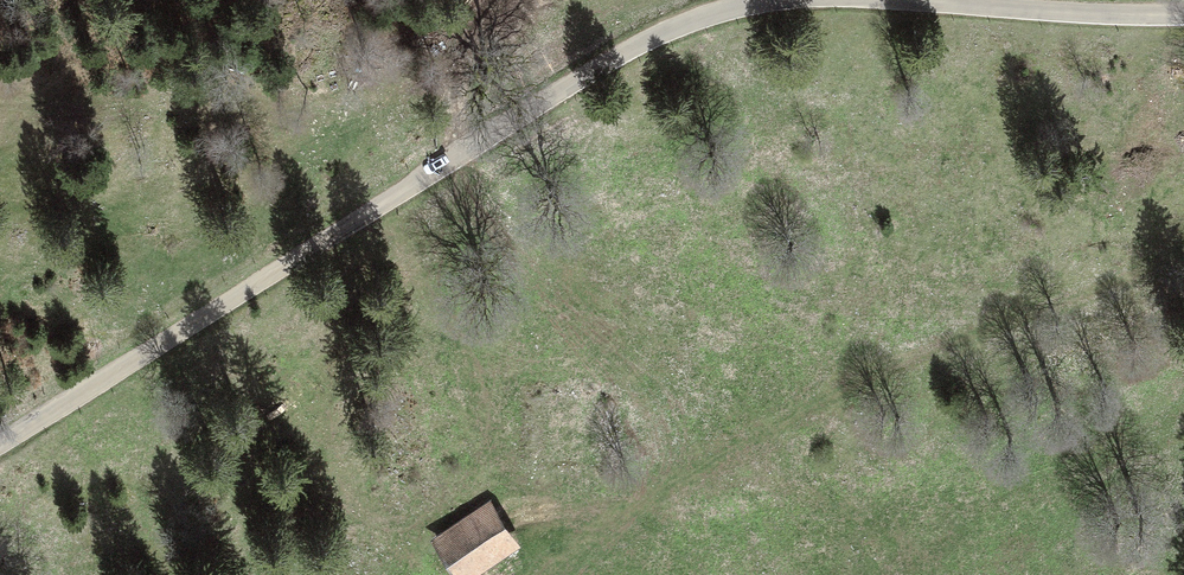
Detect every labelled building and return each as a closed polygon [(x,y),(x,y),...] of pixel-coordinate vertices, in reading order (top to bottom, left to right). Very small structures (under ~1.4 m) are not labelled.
[(489,505),(438,538),(462,574),(463,574),(513,542),(489,505)]
